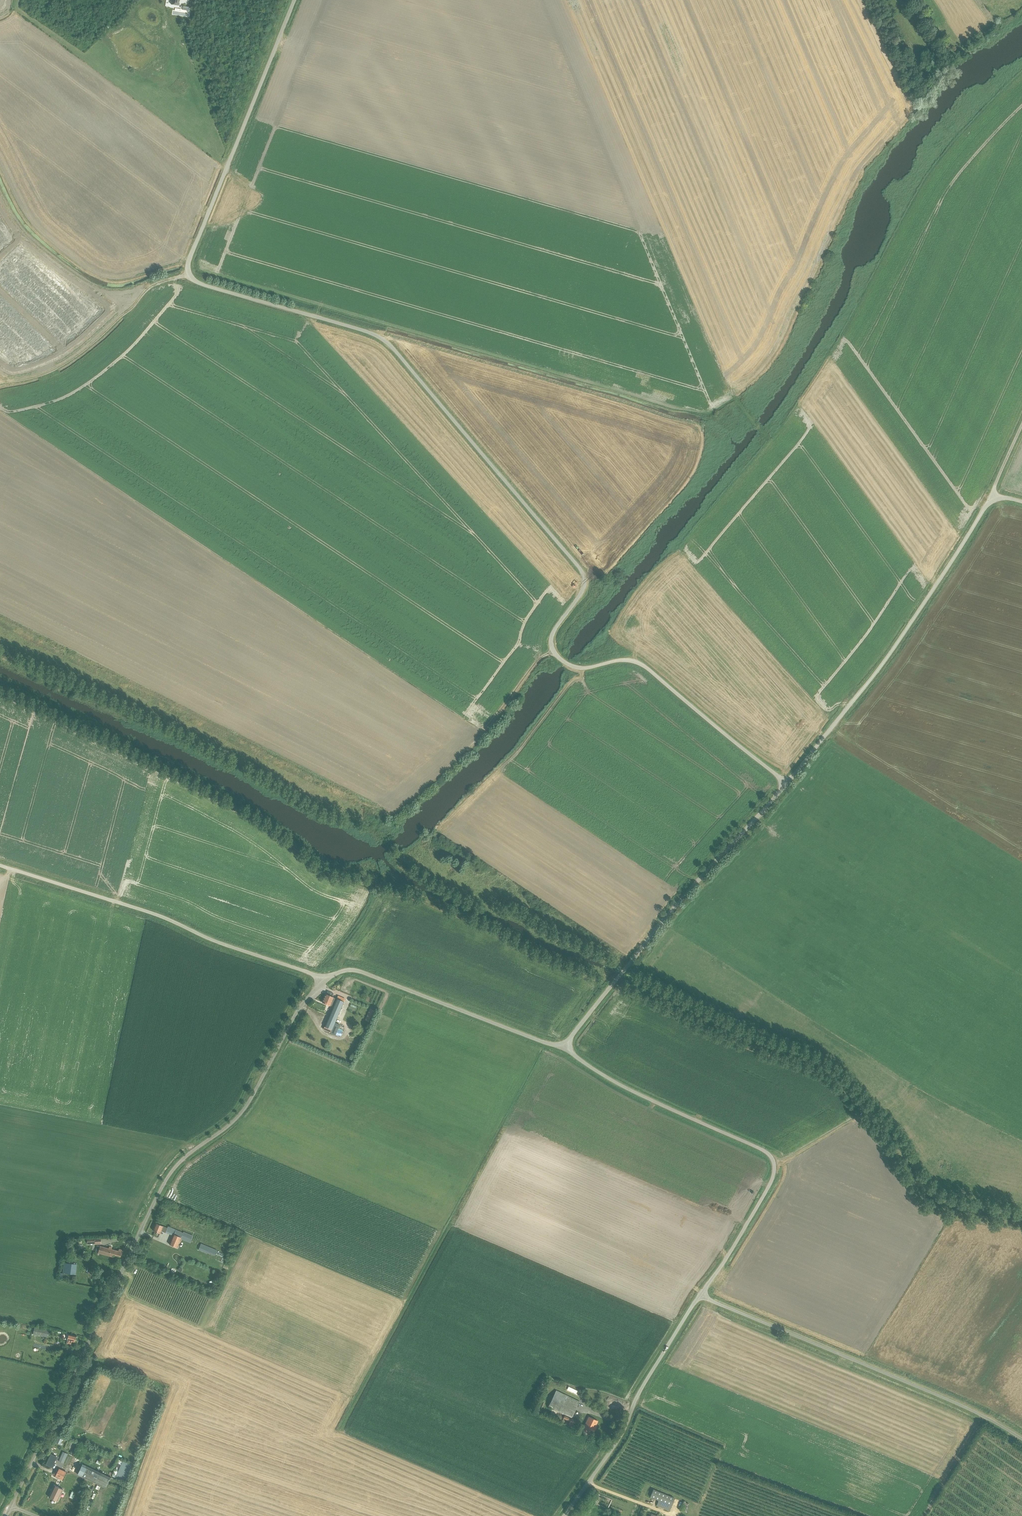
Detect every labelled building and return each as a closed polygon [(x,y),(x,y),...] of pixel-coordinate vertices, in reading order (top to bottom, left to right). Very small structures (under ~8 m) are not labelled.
[(330,1032),(343,1002),(332,997),(333,993),(327,991),(322,1002),(330,1006),(331,1002),(334,1004),(323,1029),(330,1032)] [(360,1048),(363,1042),(353,1038),(350,1044),(360,1048)] [(156,1223),(153,1231),(160,1234),(161,1231),(162,1232),(165,1233),(166,1231),(173,1234),(169,1244),(176,1247),(181,1235),(182,1233),(167,1227),(167,1228),(156,1223)] [(215,1254),(217,1250),(201,1244),(198,1250),(207,1253),(208,1251),(215,1254)] [(97,1246),(95,1253),(109,1257),(109,1256),(119,1259),(123,1251),(119,1249),(118,1252),(111,1250),(97,1246)] [(67,1263),(65,1273),(76,1275),(77,1264),(67,1263)] [(35,1327),(33,1334),(48,1337),(49,1330),(35,1327)] [(77,1336),(70,1335),(67,1334),(66,1339),(68,1339),(67,1343),(71,1344),(72,1342),(75,1343),(77,1336)] [(580,1401),(556,1390),(548,1406),(572,1417),(580,1401)] [(539,1412),(544,1402),(540,1400),(535,1411),(539,1412)] [(585,1426),(583,1429),(588,1432),(590,1429),(595,1431),(597,1426),(595,1426),(598,1420),(589,1416),(585,1426)] [(64,1463),(67,1454),(63,1452),(59,1461),(64,1463)] [(47,1464),(53,1467),(58,1457),(52,1454),(47,1464)] [(122,1462),(115,1479),(126,1483),(133,1467),(122,1462)] [(82,1464),(77,1474),(105,1488),(110,1477),(82,1464)] [(64,1481),(68,1472),(60,1469),(56,1478),(64,1481)] [(55,1485),(49,1497),(57,1501),(63,1489),(55,1485)] [(653,1490),(650,1497),(658,1501),(659,1500),(672,1505),(674,1499),(653,1490)] [(658,1501),(656,1505),(669,1511),(672,1505),(659,1500),(658,1501)]
